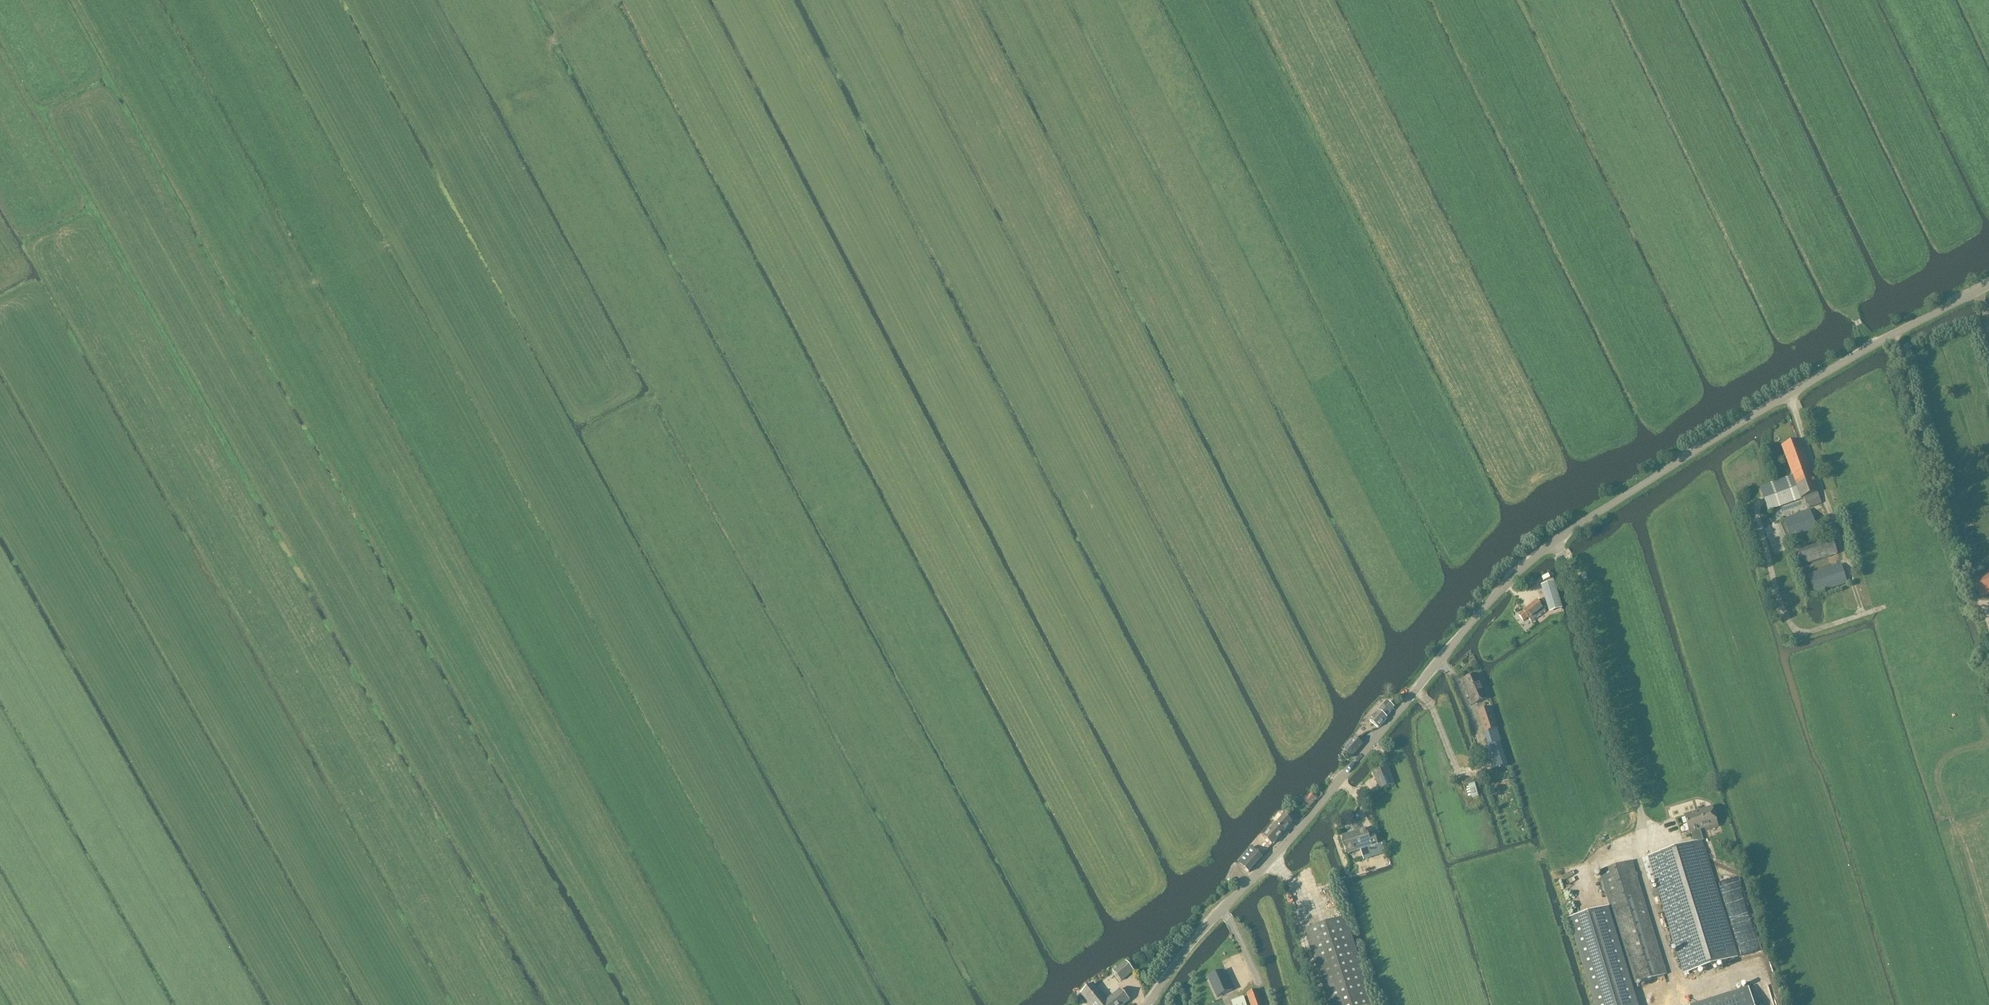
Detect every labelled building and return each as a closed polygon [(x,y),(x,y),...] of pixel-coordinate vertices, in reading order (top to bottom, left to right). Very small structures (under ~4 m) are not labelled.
[(1793,475),(1760,487),(1768,511),(1801,499),(1804,498),(1806,503),(1807,503),(1809,508),(1822,504),(1821,499),(1820,498),(1800,440),(1782,446),(1793,475)] [(1791,540),(1817,531),(1810,510),(1784,519),(1791,540)] [(1814,593),(1847,583),(1842,565),(1809,575),(1814,593)] [(1988,595),(1988,572),(1973,577),(1980,598),(1988,595)] [(1554,582),(1542,585),(1547,604),(1551,603),(1553,607),(1562,605),(1555,583),(1555,581),(1554,582)] [(1524,611),(1519,614),(1524,621),(1528,617),(1532,621),(1546,611),(1544,609),(1546,607),(1541,600),(1539,602),(1538,600),(1524,611)] [(1463,680),(1473,704),(1488,698),(1478,674),(1463,680)] [(1386,718),(1395,708),(1387,703),(1379,712),(1371,721),(1379,728),(1387,718),(1386,718)] [(1491,707),(1478,712),(1486,733),(1498,729),(1491,707)] [(1498,729),(1486,733),(1490,746),(1501,743),(1502,742),(1498,729)] [(1355,738),(1344,750),(1352,758),(1363,745),(1355,738)] [(1490,746),(1485,748),(1493,771),(1508,766),(1501,743),(1490,746)] [(1380,790),(1395,784),(1388,767),(1374,772),(1380,790)] [(1712,808),(1700,811),(1705,828),(1706,831),(1718,827),(1712,808)] [(1700,811),(1685,816),(1690,833),(1705,828),(1700,811)] [(1373,849),(1379,847),(1374,833),(1368,835),(1366,830),(1344,837),(1349,854),(1372,846),(1373,849)] [(1700,830),(1691,833),(1694,842),(1649,856),(1684,973),(1737,957),(1701,840),(1704,840),(1700,830)] [(1250,872),(1266,855),(1254,846),(1239,863),(1243,866),(1250,872)] [(1635,984),(1666,975),(1632,862),(1601,871),(1635,984)] [(1570,918),(1596,1004),(1631,1004),(1639,1002),(1609,906),(1570,918)] [(1374,1004),(1346,918),(1306,931),(1330,1004),(1373,1004),(1374,1004)] [(1122,981),(1134,972),(1126,962),(1114,972),(1122,981)] [(1209,978),(1217,997),(1233,990),(1225,971),(1209,978)] [(1130,1001),(1121,989),(1107,1000),(1094,984),(1082,994),(1091,1004),(1125,1004),(1130,1001)] [(1707,1001),(1708,1004),(1752,1004),(1748,989),(1707,1001)] [(1258,990),(1247,994),(1251,1004),(1264,1004),(1258,990)]
